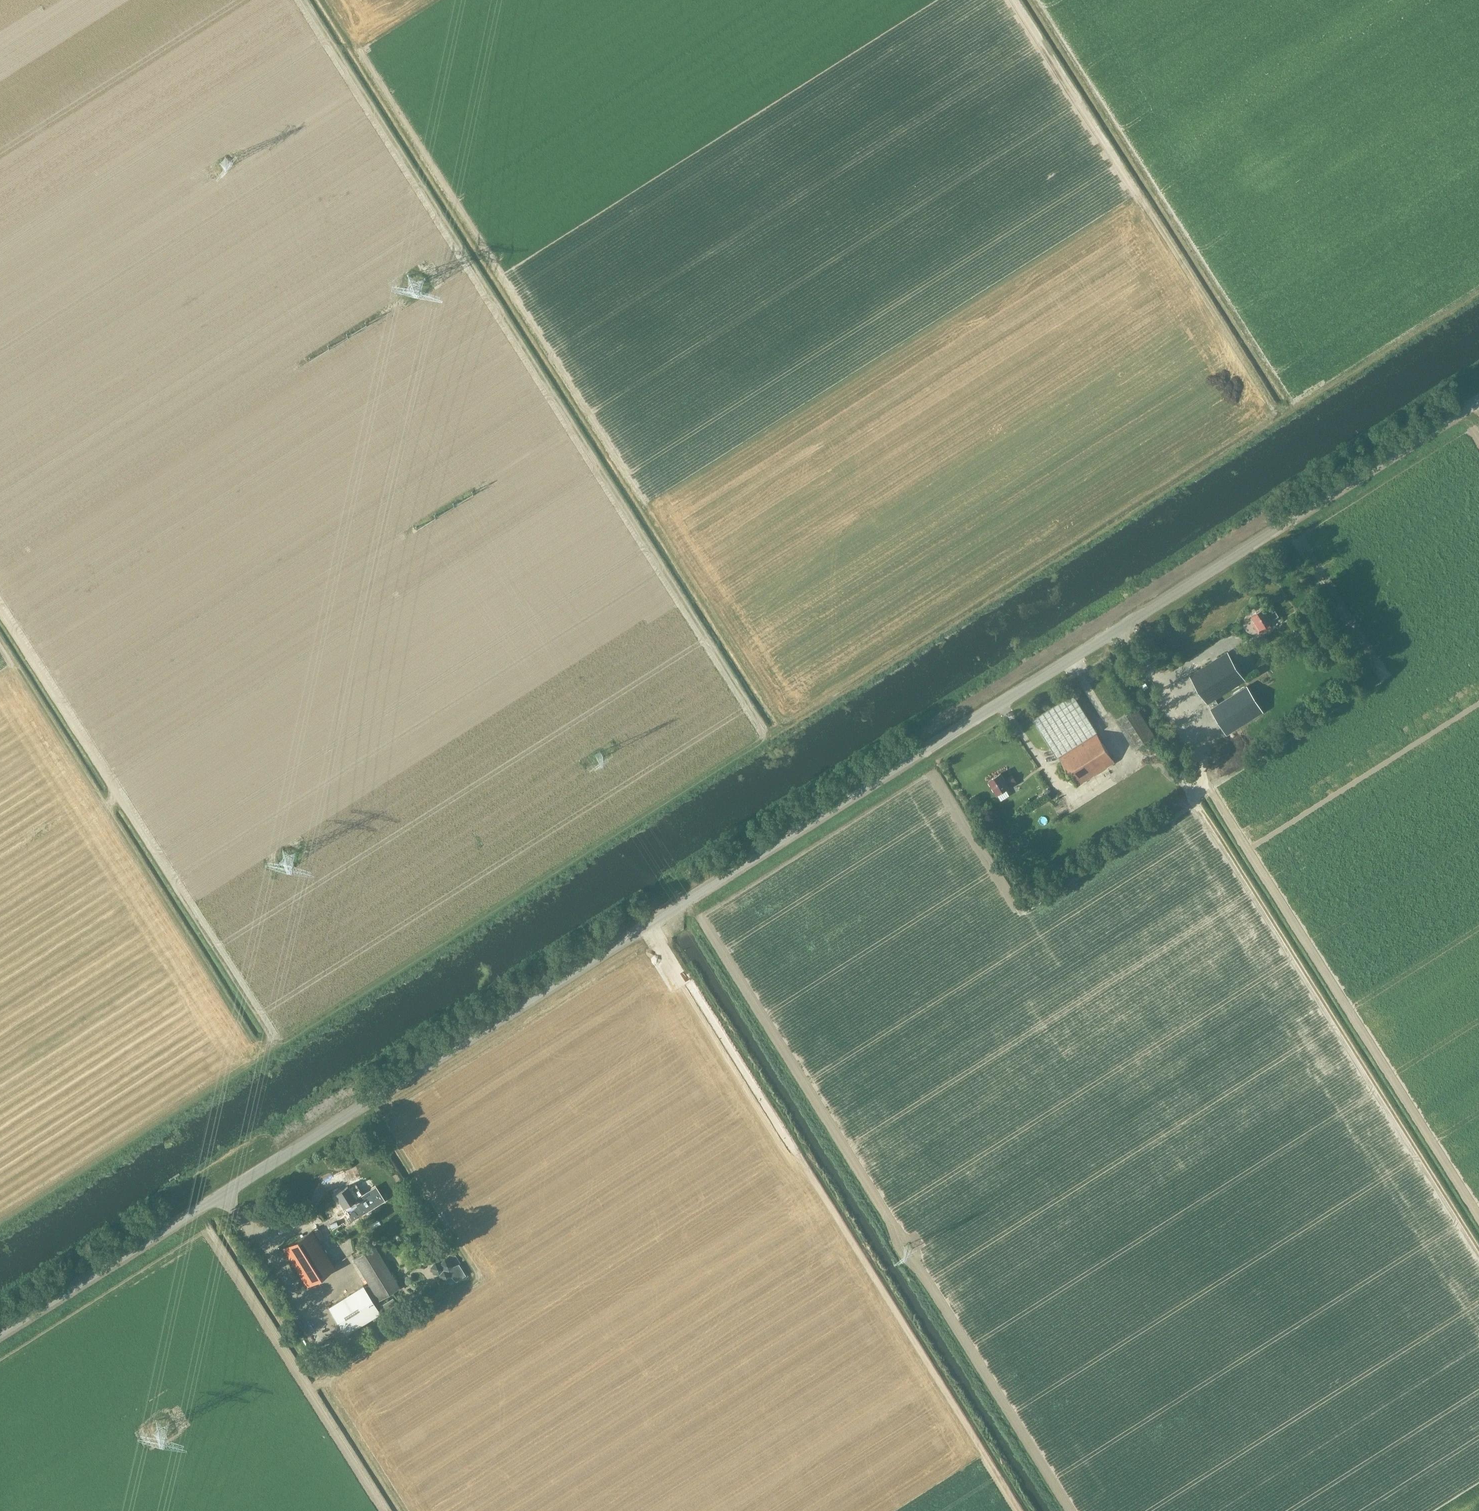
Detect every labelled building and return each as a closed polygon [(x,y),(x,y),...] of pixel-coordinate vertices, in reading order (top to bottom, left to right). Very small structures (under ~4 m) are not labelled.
[(1264,607),(1251,615),(1255,622),(1252,623),(1259,634),(1271,626),(1269,623),(1272,621),(1271,620),(1278,615),(1275,610),(1268,614),(1264,607)] [(1208,703),(1215,699),(1245,680),(1228,652),(1190,675),(1208,703)] [(1212,707),(1210,708),(1227,735),(1263,712),(1247,685),(1218,703),(1212,707)] [(1096,732),(1097,731),(1072,693),(1032,719),(1057,758),(1059,756),(1078,785),(1115,761),(1096,732)] [(1134,749),(1155,736),(1137,708),(1116,721),(1134,749)] [(1008,785),(1015,781),(1011,775),(1004,780),(1000,773),(988,781),(997,795),(1009,787),(1008,785)] [(347,1186),(335,1194),(344,1208),(356,1200),(358,1202),(365,1198),(356,1184),(349,1188),(347,1186)] [(307,1286),(335,1269),(312,1231),(284,1249),(307,1286)] [(381,1313),(375,1304),(374,1303),(379,1300),(379,1301),(401,1287),(375,1245),(353,1259),(370,1284),(364,1288),(363,1285),(329,1306),(347,1334),(381,1313)] [(441,1263),(435,1262),(431,1268),(433,1274),(438,1275),(441,1280),(447,1282),(450,1275),(456,1273),(451,1260),(444,1259),(441,1263)]
